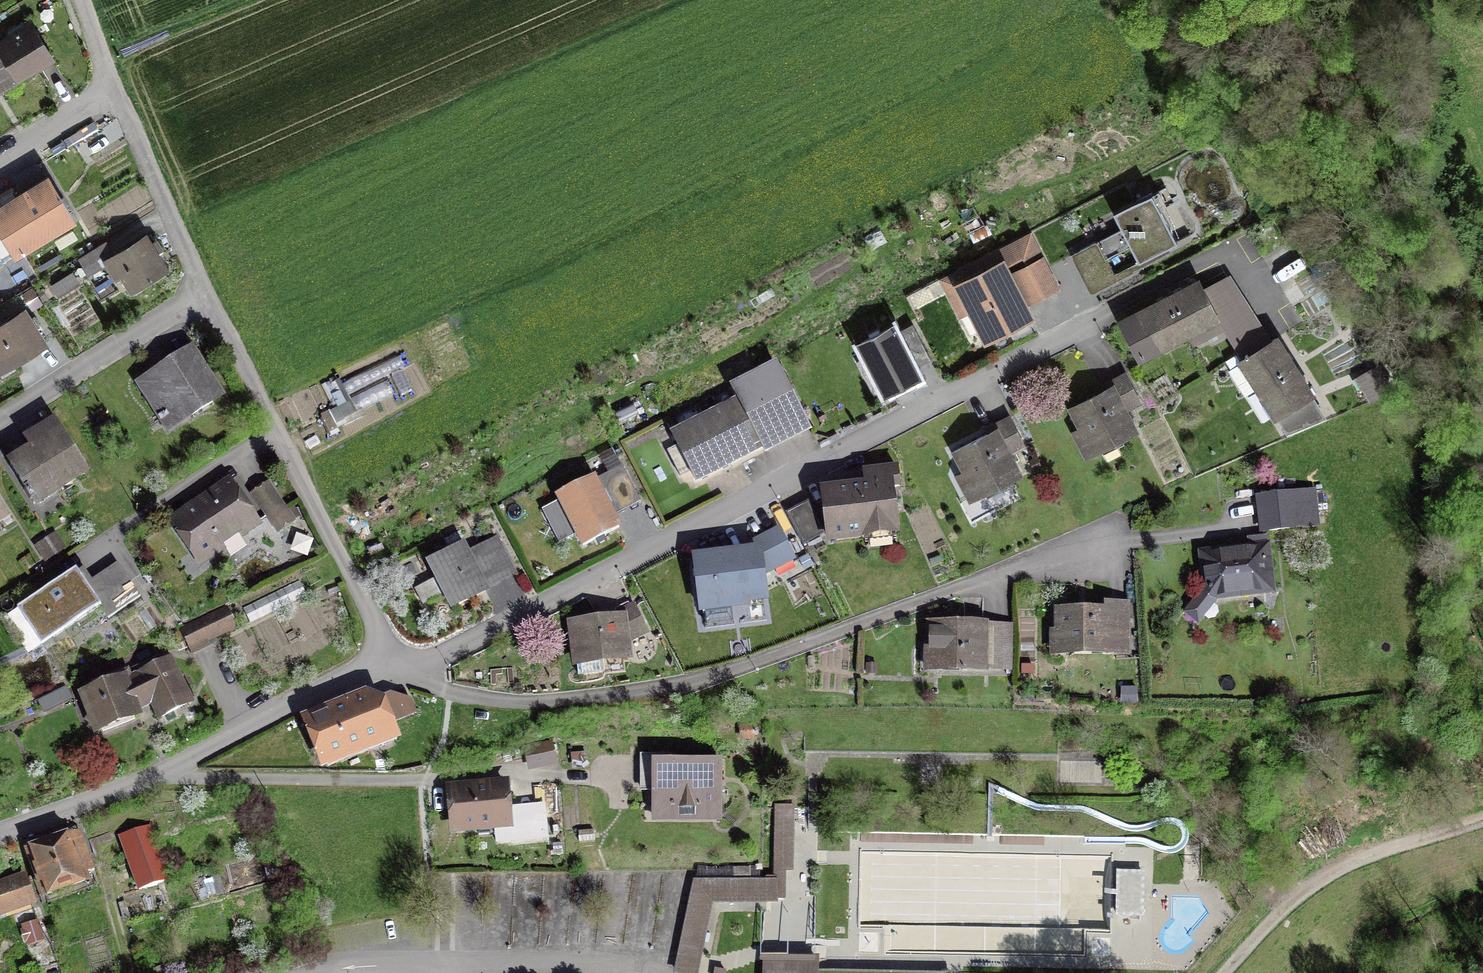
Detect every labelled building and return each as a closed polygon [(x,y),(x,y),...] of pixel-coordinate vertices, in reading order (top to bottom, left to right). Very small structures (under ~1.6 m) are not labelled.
[(0,44),(0,89),(50,60),(31,26),(0,44)] [(0,207),(0,225),(16,252),(71,219),(47,178),(0,207)] [(1124,228),(1096,240),(1105,259),(1134,246),(1140,261),(1178,244),(1156,195),(1117,212),(1124,228)] [(109,243),(81,259),(89,274),(111,261),(128,291),(163,270),(144,237),(115,254),(109,243)] [(1029,237),(942,279),(960,314),(969,309),(984,339),(1030,317),(1006,267),(1022,259),(1042,298),(1056,292),(1029,237)] [(1199,284),(1169,300),(1188,334),(1193,343),(1223,327),(1215,312),(1207,298),(1199,284)] [(1231,284),(1207,298),(1215,312),(1240,298),(1231,284)] [(1248,312),(1240,298),(1215,312),(1223,327),(1248,312)] [(1169,300),(1122,323),(1139,358),(1188,334),(1169,300)] [(1248,312),(1223,327),(1234,343),(1258,327),(1248,312)] [(0,328),(0,372),(44,346),(34,329),(40,325),(35,316),(28,320),(23,314),(0,328)] [(1258,327),(1234,343),(1241,354),(1226,364),(1246,395),(1260,386),(1293,365),(1276,339),(1269,343),(1258,327)] [(894,329),(859,345),(882,393),(917,377),(894,329)] [(192,351),(141,383),(143,388),(164,420),(185,407),(191,416),(221,397),(192,351)] [(1293,365),(1260,386),(1288,431),(1324,418),(1293,365)] [(1112,390),(1072,408),(1065,411),(1085,454),(1135,432),(1124,409),(1138,402),(1126,376),(1109,383),(1112,390)] [(766,391),(675,437),(695,477),(785,431),(766,391)] [(991,433),(948,456),(970,499),(1018,474),(1007,452),(1023,444),(1009,418),(989,428),(991,433)] [(34,450),(10,466),(35,504),(84,473),(53,425),(28,441),(34,450)] [(868,489),(826,493),(830,540),(895,534),(891,488),(900,487),(898,467),(866,470),(868,489)] [(595,480),(558,498),(581,546),(619,528),(595,480)] [(270,484),(255,493),(280,532),(295,523),(270,484)] [(227,486),(175,521),(203,562),(255,527),(227,486)] [(1315,495),(1261,497),(1262,530),(1316,528),(1315,495)] [(804,509),(787,519),(804,547),(821,537),(804,509)] [(758,554),(697,561),(701,608),(762,601),(760,575),(792,559),(777,531),(752,544),(758,554)] [(462,548),(427,565),(450,611),(485,594),(462,548)] [(1267,550),(1202,556),(1205,590),(1185,614),(1196,621),(1216,597),(1270,590),(1267,550)] [(76,571),(17,610),(40,645),(97,607),(106,620),(140,598),(117,565),(86,586),(76,571)] [(622,619),(570,625),(578,672),(630,665),(627,645),(648,634),(634,606),(617,613),(622,619)] [(1107,614),(1056,613),(1055,651),(1125,653),(1126,607),(1108,606),(1107,614)] [(223,610),(180,630),(189,650),(233,630),(223,610)] [(1009,629),(929,628),(929,669),(1009,670),(1009,629)] [(169,661),(130,680),(138,696),(142,706),(151,701),(159,717),(189,703),(169,661)] [(115,684),(80,696),(93,733),(136,718),(130,699),(138,696),(130,680),(128,670),(112,676),(115,684)] [(364,698),(308,723),(325,768),(394,741),(382,707),(364,698)] [(552,746),(527,752),(531,768),(556,762),(552,746)] [(720,766),(653,766),(653,815),(720,815),(720,766)] [(505,783),(501,779),(469,782),(470,788),(450,789),(454,830),(478,828),(479,834),(495,833),(496,843),(510,842),(508,811),(505,783)] [(510,842),(547,839),(545,808),(508,811),(510,842)] [(773,808),(772,879),(694,879),(676,960),(699,964),(713,902),(791,903),(792,808),(773,808)] [(148,828),(120,837),(138,889),(166,880),(148,828)] [(65,842),(27,855),(41,896),(96,877),(80,832),(63,838),(65,842)] [(1144,875),(1120,874),(1119,915),(1142,916),(1144,875)] [(0,887),(0,912),(29,901),(22,880),(0,887)] [(761,972),(950,972),(814,968),(815,917),(762,916),(761,972)] [(39,923),(23,928),(29,947),(45,942),(39,923)]
